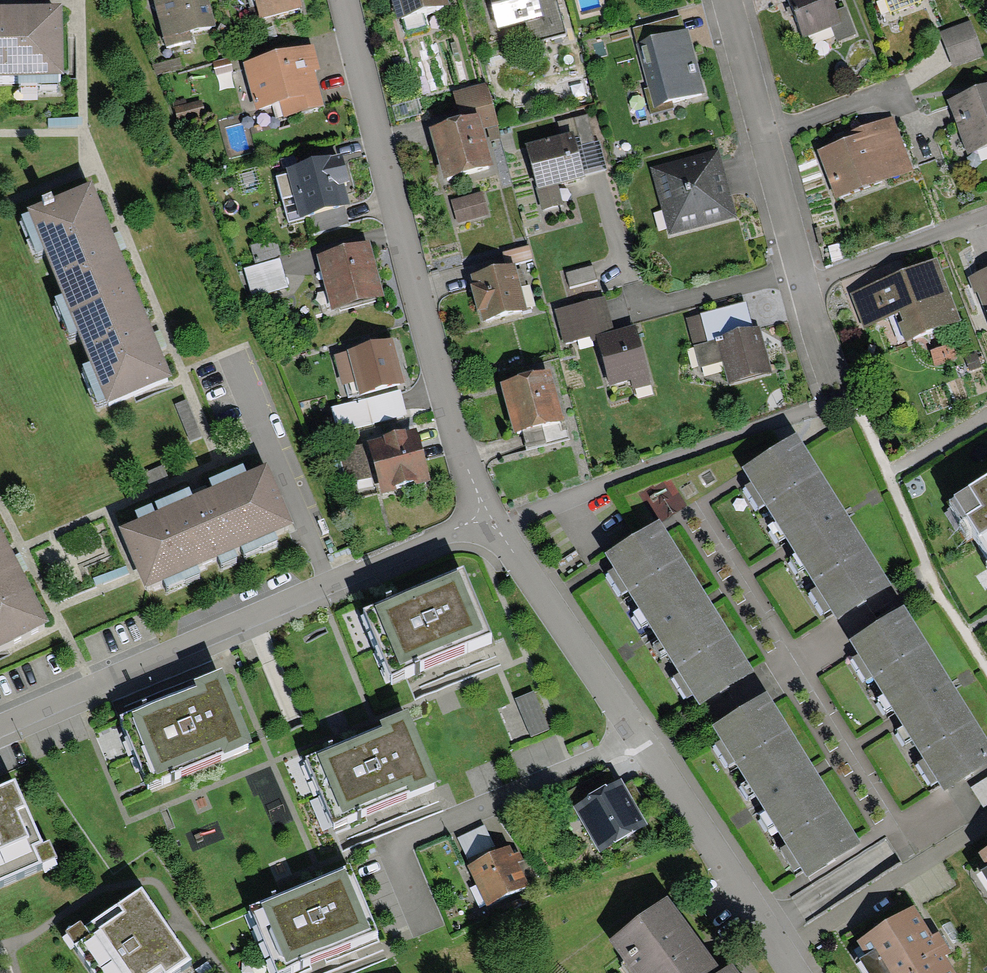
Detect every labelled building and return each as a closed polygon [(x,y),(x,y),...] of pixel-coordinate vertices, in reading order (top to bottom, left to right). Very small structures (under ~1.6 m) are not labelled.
[(165,46),(193,39),(190,29),(214,23),(208,0),(154,0),(165,46)] [(304,6),(302,0),(254,0),(260,18),(304,6)] [(449,3),(448,0),(391,0),(396,18),(449,3)] [(498,29),(526,21),(545,16),(541,0),(490,0),(498,29)] [(545,16),(526,21),(531,41),(566,32),(557,0),(541,0),(545,16)] [(802,39),(831,28),(836,42),(856,34),(846,8),(837,11),(832,0),(787,0),(802,39)] [(891,13),(921,1),(921,0),(886,0),(891,13)] [(63,73),(61,3),(0,5),(0,74),(63,73)] [(636,42),(684,29),(681,15),(632,28),(636,42)] [(952,67),(983,55),(970,20),(938,32),(952,67)] [(673,101),(705,93),(688,28),(684,29),(636,42),(648,87),(643,89),(650,114),(675,108),(673,101)] [(282,114),(323,103),(313,68),(318,67),(312,43),(243,61),(255,108),(279,102),(282,114)] [(181,67),(178,57),(152,64),(155,74),(181,67)] [(232,70),(229,57),(213,61),(216,74),(232,70)] [(487,82),(453,91),(461,118),(477,114),(481,128),(498,123),(487,82)] [(968,154),(986,146),(986,86),(948,101),(968,154)] [(205,116),(201,100),(175,107),(179,123),(205,116)] [(444,178),(491,165),(481,128),(477,114),(461,118),(430,127),(444,178)] [(558,122),(562,134),(573,131),(577,147),(595,142),(587,114),(558,122)] [(857,134),(817,149),(836,198),(913,169),(892,114),(855,128),(857,134)] [(562,134),(525,144),(538,188),(536,189),(542,210),(564,204),(558,184),(586,176),(585,174),(577,147),(573,131),(562,134)] [(600,141),(595,142),(577,147),(585,174),(607,169),(600,141)] [(719,147),(650,166),(669,235),(737,216),(719,147)] [(342,153),(286,168),(287,173),(276,176),(288,223),(304,218),(304,216),(308,214),(345,205),(349,203),(344,183),(349,182),(342,153)] [(90,181),(27,207),(109,402),(171,376),(90,181)] [(458,223),(488,214),(482,191),(451,200),(458,223)] [(384,295),(369,240),(316,254),(331,309),(384,295)] [(280,256),(278,243),(258,243),(250,245),(255,263),(280,256)] [(502,252),(506,264),(515,262),(515,263),(533,259),(529,245),(502,252)] [(288,287),(280,258),(244,268),(252,297),(288,287)] [(961,321),(937,258),(850,293),(864,329),(896,316),(906,342),(961,321)] [(482,320),(527,308),(515,263),(515,262),(506,264),(470,274),(473,284),(470,285),(477,310),(480,310),(482,320)] [(570,287),(597,279),(593,265),(566,273),(570,287)] [(967,275),(975,293),(979,292),(986,313),(986,267),(967,275)] [(606,296),(555,309),(564,344),(594,336),(615,331),(606,296)] [(694,344),(753,328),(746,303),(687,318),(694,344)] [(615,331),(594,336),(609,387),(631,381),(633,390),(652,384),(635,325),(615,331)] [(753,328),(694,344),(700,367),(722,361),(729,384),(772,372),(760,326),(753,328)] [(392,338),(346,350),(355,382),(358,394),(403,382),(392,338)] [(951,343),(930,350),(935,365),(956,359),(951,343)] [(343,385),(355,382),(346,350),(335,353),(343,385)] [(981,366),(976,352),(964,356),(970,370),(981,366)] [(523,432),(565,421),(550,368),(500,382),(515,435),(523,432)] [(400,389),(331,408),(339,434),(407,415),(400,389)] [(186,399),(175,404),(190,441),(202,437),(186,399)] [(570,440),(565,421),(523,432),(528,451),(570,440)] [(430,480),(416,427),(366,441),(367,443),(375,475),(381,493),(430,480)] [(742,466),(838,619),(894,584),(797,431),(742,466)] [(348,482),(375,475),(367,443),(339,451),(348,482)] [(292,523),(266,463),(119,527),(145,587),(292,523)] [(949,497),(986,562),(986,473),(949,497)] [(754,671),(659,519),(604,554),(699,706),(754,671)] [(0,530),(0,645),(47,621),(0,530)] [(491,632),(464,567),(363,608),(390,674),(491,632)] [(945,791),(986,764),(986,741),(904,607),(851,640),(945,791)] [(252,742),(222,668),(193,679),(196,685),(121,715),(148,781),(223,751),(224,753),(252,742)] [(549,728),(534,690),(515,698),(530,736),(549,728)] [(807,877),(861,843),(766,692),(712,726),(807,877)] [(439,792),(407,719),(381,730),(382,733),(307,764),(335,832),(408,800),(410,803),(439,792)] [(15,778),(0,784),(0,880),(57,856),(49,839),(43,842),(15,778)] [(621,778),(573,806),(600,852),(648,824),(621,778)] [(495,847),(484,824),(457,838),(468,860),(495,847)] [(519,890),(530,885),(518,862),(523,859),(519,851),(514,853),(509,844),(467,865),(487,906),(519,890)] [(977,852),(986,866),(979,870),(986,883),(986,846),(977,852)] [(350,863),(249,905),(277,972),(378,931),(350,863)] [(65,931),(93,972),(171,972),(192,959),(143,886),(84,926),(81,920),(65,931)] [(608,938),(633,972),(716,972),(721,970),(668,896),(608,938)] [(946,956),(953,952),(940,931),(933,935),(914,905),(858,939),(868,954),(860,959),(869,972),(957,972),(946,956)] [(731,963),(721,970),(716,972),(738,972),(731,963)]
